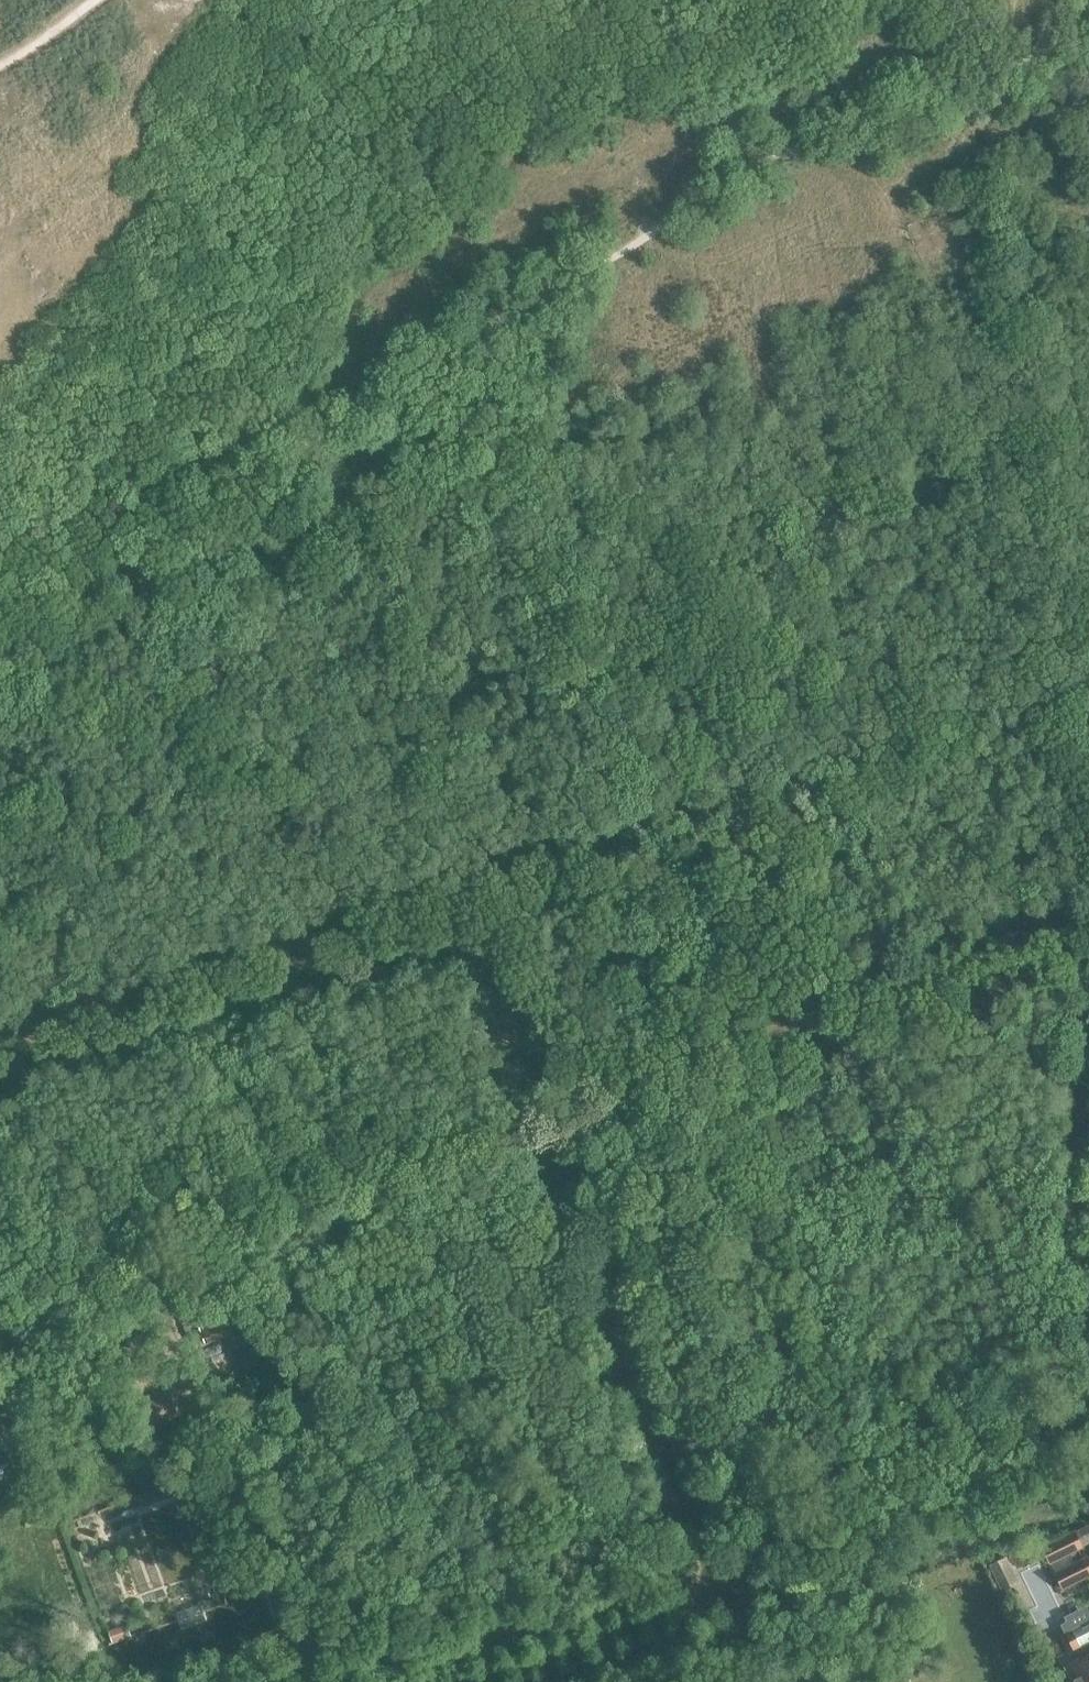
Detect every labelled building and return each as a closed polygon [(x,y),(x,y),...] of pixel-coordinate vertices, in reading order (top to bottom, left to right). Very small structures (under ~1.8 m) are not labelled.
[(147,1425),(179,1414),(170,1388),(138,1399),(147,1425)] [(1074,1532),(1042,1547),(1050,1563),(1082,1547),(1074,1532)] [(1055,1573),(1063,1588),(1088,1575),(1088,1562),(1087,1557),(1055,1573)] [(1066,1633),(1074,1649),(1076,1648),(1082,1660),(1067,1667),(1074,1681),(1088,1681),(1088,1622),(1066,1633)]
